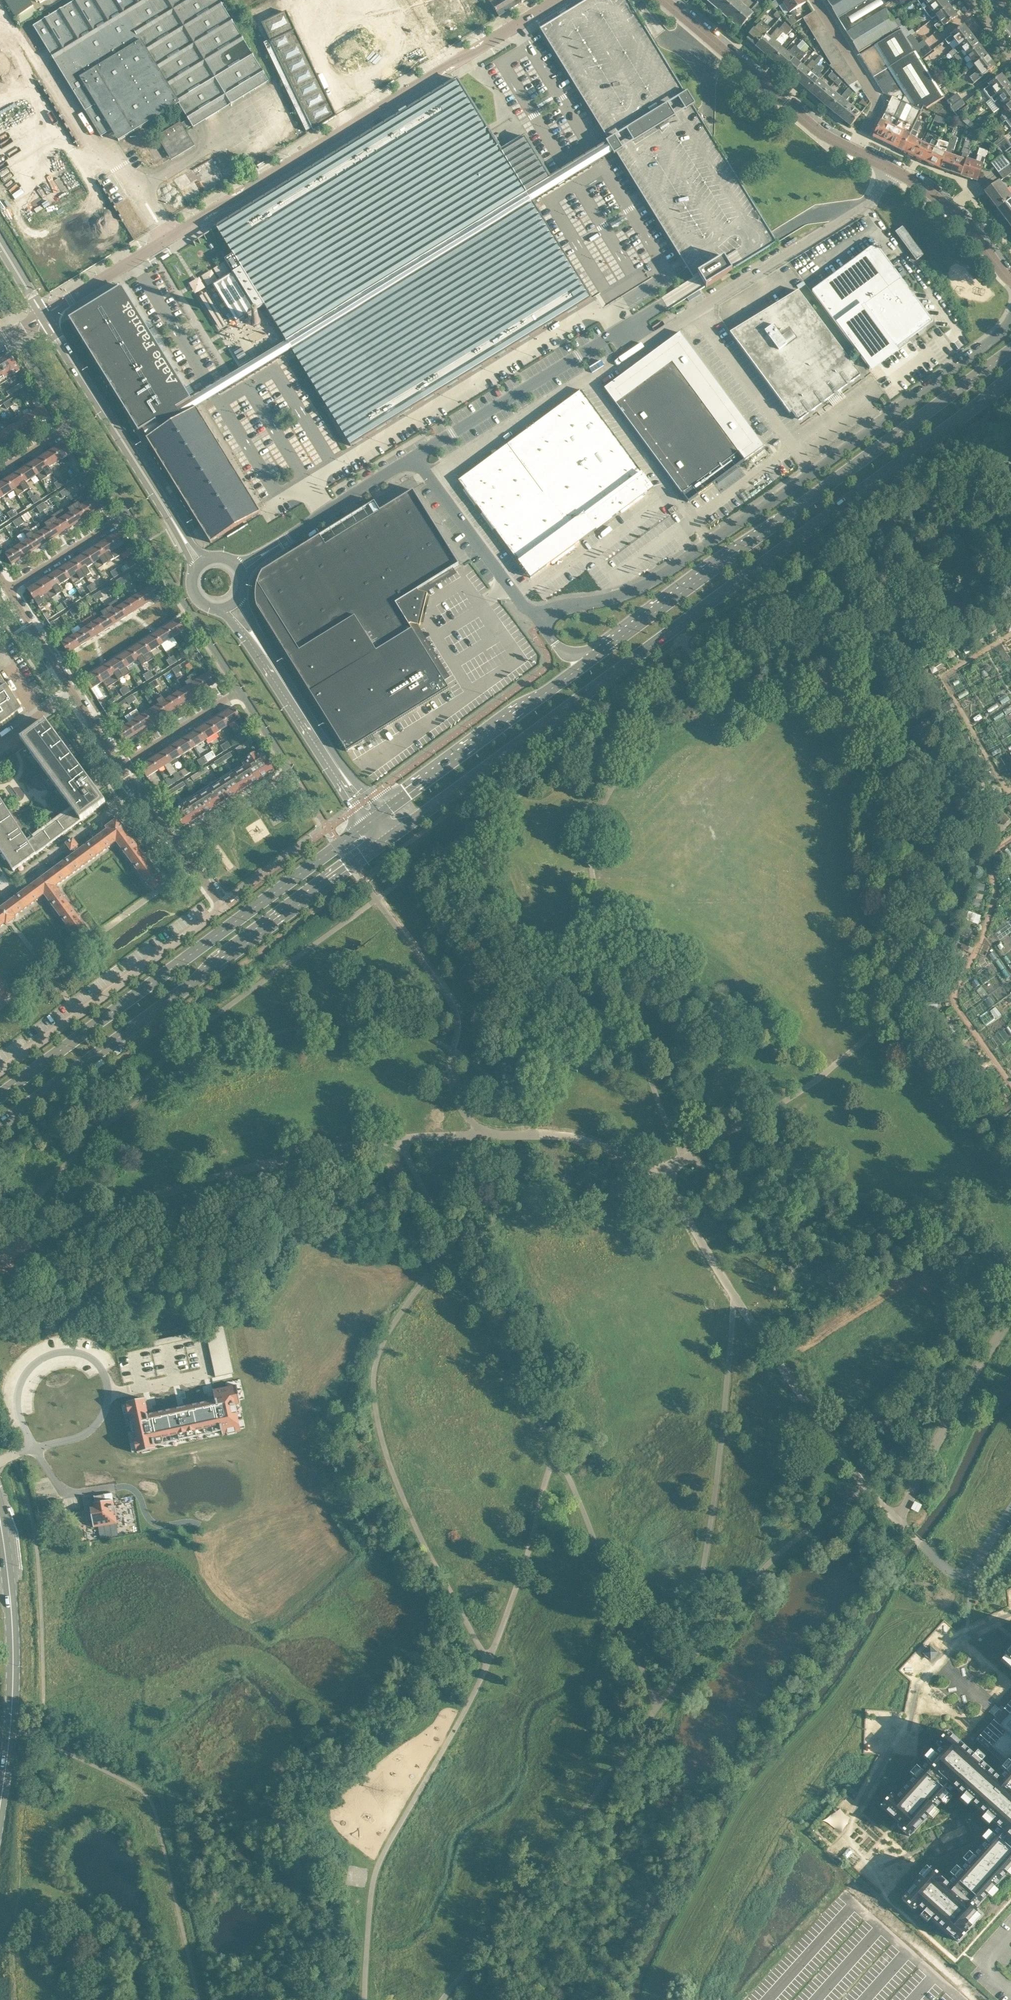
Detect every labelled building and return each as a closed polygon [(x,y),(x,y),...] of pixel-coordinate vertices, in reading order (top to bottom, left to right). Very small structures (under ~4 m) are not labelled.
[(29,0),(5,0),(16,17),(15,18),(19,25),(38,13),(29,0)] [(33,25),(101,136),(112,130),(119,141),(179,104),(188,119),(158,137),(169,156),(177,151),(178,154),(186,149),(185,146),(192,142),(185,130),(192,125),(193,128),(269,81),(219,0),(75,0),(33,25)] [(377,11),(385,23),(382,24),(382,25),(385,23),(392,35),(395,40),(389,44),(400,62),(395,66),(400,63),(403,66),(415,59),(417,61),(416,58),(428,51),(417,32),(412,24),(415,22),(401,0),(371,0),(377,11)] [(432,3),(438,13),(442,11),(446,9),(449,7),(453,5),(456,3),(454,0),(438,0),(432,3)] [(507,12),(499,0),(494,0),(491,3),(499,16),(507,12)] [(514,7),(509,0),(499,0),(507,12),(514,7)] [(576,7),(574,8),(547,25),(545,26),(540,29),(608,140),(614,137),(614,138),(615,138),(617,142),(621,149),(622,150),(689,108),(693,106),(695,105),(694,103),(695,103),(689,93),(688,93),(687,92),(685,93),(630,3),(628,0),(587,0),(576,7)] [(707,0),(740,29),(764,1),(763,0),(759,0),(758,0),(756,0),(753,3),(749,0),(707,0)] [(769,4),(774,9),(779,6),(785,16),(805,3),(804,0),(776,0),(769,4)] [(838,19),(869,0),(826,0),(838,19)] [(838,19),(846,33),(886,9),(885,7),(885,6),(881,1),(880,0),(869,0),(838,19)] [(924,9),(935,0),(917,0),(924,9)] [(936,16),(949,6),(944,0),(935,0),(924,9),(932,19),(936,16)] [(949,7),(949,6),(936,16),(940,21),(934,26),(937,30),(956,16),(953,12),(954,11),(951,6),(949,7)] [(886,9),(846,33),(860,55),(868,50),(901,30),(899,28),(894,21),(886,9)] [(777,11),(774,15),(779,20),(780,18),(782,16),(777,11)] [(806,24),(818,17),(814,11),(813,12),(803,18),(806,24)] [(313,131),(336,116),(286,12),(262,23),(270,41),(312,129),(313,131)] [(810,30),(821,23),(818,17),(806,24),(810,30)] [(894,21),(899,28),(903,25),(899,18),(894,21)] [(748,37),(746,39),(756,47),(766,34),(771,28),(762,21),(759,24),(748,37)] [(766,34),(756,47),(764,54),(788,26),(785,22),(779,29),(777,28),(770,37),(766,34)] [(813,36),(825,29),(821,23),(810,30),(813,36)] [(788,26),(764,54),(774,62),(784,50),(780,46),(788,37),(787,36),(792,30),(788,26)] [(967,30),(964,26),(945,40),(948,45),(954,40),(958,46),(971,36),(971,35),(972,34),(968,29),(967,30)] [(905,27),(901,30),(906,38),(911,35),(914,33),(912,29),(908,32),(905,27)] [(817,41),(828,34),(825,29),(813,36),(817,41)] [(916,52),(906,38),(901,30),(868,50),(860,55),(874,78),(916,52)] [(821,47),(832,40),(828,34),(817,41),(821,47)] [(906,38),(916,52),(917,54),(927,46),(923,41),(919,44),(911,35),(906,38)] [(971,36),(958,46),(954,49),(958,54),(954,56),(958,62),(966,56),(979,46),(971,36)] [(824,53),(836,46),(832,40),(821,47),(824,53)] [(270,41),(264,43),(306,131),(312,129),(270,41)] [(774,62),(783,70),(805,44),(802,41),(797,47),(795,45),(788,53),(784,50),(774,62)] [(805,44),(783,70),(791,77),(802,65),(799,62),(806,54),(804,53),(809,47),(805,44)] [(828,59),(839,52),(836,46),(824,53),(828,59)] [(931,51),(927,46),(917,54),(921,59),(931,51)] [(986,56),(979,46),(966,56),(974,66),(986,56)] [(828,59),(831,64),(843,57),(839,52),(828,59)] [(929,73),(920,60),(921,59),(917,54),(916,52),(874,78),(883,93),(892,97),(921,111),(923,107),(928,109),(945,98),(938,87),(934,80),(929,73)] [(805,68),(802,65),(791,77),(801,85),(823,59),(819,55),(814,61),(812,60),(805,68)] [(987,57),(986,56),(974,66),(977,70),(969,77),(974,84),(988,72),(988,71),(994,66),(991,62),(992,61),(988,56),(987,57)] [(846,64),(843,57),(831,64),(831,65),(829,66),(831,67),(834,71),(846,64)] [(834,71),(839,76),(850,70),(846,64),(834,71)] [(817,65),(801,85),(809,92),(820,80),(822,76),(819,74),(823,69),(821,67),(820,68),(817,65)] [(854,76),(850,70),(839,76),(844,81),(854,76)] [(844,81),(850,87),(858,82),(854,76),(844,81)] [(1001,76),(983,90),(990,100),(991,99),(1009,85),(1008,85),(1010,84),(1006,79),(1004,80),(1001,76)] [(532,202),(531,200),(530,201),(528,197),(526,194),(527,194),(551,179),(550,178),(524,136),(501,151),(495,142),(492,137),(486,127),(457,80),(216,227),(217,228),(217,229),(217,228),(220,234),(221,234),(224,239),(224,240),(225,240),(228,245),(228,246),(231,251),(232,252),(233,255),(225,260),(233,273),(214,285),(213,285),(214,286),(235,321),(236,322),(237,322),(256,310),(257,310),(264,305),(271,316),(272,317),(275,322),(275,323),(279,328),(278,328),(279,329),(282,334),(283,335),(286,340),(286,341),(287,343),(292,350),(532,202)] [(829,88),(820,80),(809,92),(819,100),(829,88)] [(861,88),(858,82),(850,87),(854,92),(856,93),(861,88)] [(1010,100),(1010,89),(1009,85),(991,99),(999,109),(1004,105),(1010,100)] [(839,96),(829,88),(819,100),(829,109),(840,97),(839,96)] [(840,97),(829,109),(830,110),(831,110),(831,111),(832,111),(835,114),(841,118),(850,105),(845,101),(853,93),(849,89),(848,88),(840,97)] [(957,93),(947,101),(950,107),(961,98),(957,93)] [(921,111),(892,97),(873,137),(902,151),(918,118),(921,111)] [(950,107),(954,112),(965,103),(961,98),(950,107)] [(1002,115),(1006,120),(1010,116),(1010,100),(1004,105),(1008,110),(1002,115)] [(861,114),(850,105),(841,118),(851,126),(861,114)] [(696,111),(693,106),(689,108),(622,150),(616,153),(687,268),(693,278),(698,275),(699,275),(705,286),(706,287),(731,272),(732,271),(774,245),(777,243),(776,241),(770,232),(741,185),(711,136),(708,131),(699,116),(696,111)] [(955,124),(965,128),(966,125),(957,117),(955,124)] [(918,118),(902,151),(914,157),(921,141),(915,138),(921,124),(920,124),(922,120),(918,118)] [(974,130),(976,126),(970,122),(968,125),(974,130)] [(976,126),(974,130),(980,135),(983,131),(976,126)] [(948,143),(940,169),(950,172),(952,173),(957,156),(955,156),(951,155),(953,150),(954,150),(958,138),(951,136),(948,143)] [(957,156),(952,173),(961,176),(966,159),(972,143),(973,138),(967,136),(965,141),(961,153),(963,153),(961,158),(957,156)] [(998,149),(1008,141),(1004,136),(993,144),(998,149)] [(921,141),(914,157),(916,157),(916,158),(922,160),(927,163),(937,141),(932,138),(929,145),(923,142),(921,141)] [(937,141),(927,163),(940,169),(948,143),(937,139),(937,141)] [(998,149),(1003,154),(1010,148),(1010,145),(1008,141),(998,149)] [(966,159),(961,176),(977,181),(987,150),(980,148),(976,162),(966,159)] [(174,211),(226,181),(211,155),(159,185),(174,211)] [(992,163),(999,173),(1010,164),(1010,163),(1003,155),(992,163)] [(21,200),(2,212),(2,213),(3,214),(5,217),(5,220),(6,221),(6,220),(7,221),(7,222),(8,222),(8,224),(9,225),(10,226),(11,226),(13,229),(12,229),(13,233),(13,232),(15,233),(14,234),(15,234),(15,235),(15,234),(16,236),(15,236),(15,237),(17,238),(18,239),(18,238),(20,241),(20,245),(21,245),(22,246),(22,247),(23,247),(23,248),(23,249),(24,250),(26,251),(28,253),(27,254),(28,257),(30,258),(29,258),(30,259),(31,261),(30,261),(32,262),(33,263),(35,266),(35,269),(36,270),(36,269),(37,270),(37,271),(38,271),(38,273),(38,274),(39,274),(41,275),(43,278),(42,278),(43,282),(45,282),(45,283),(45,284),(46,285),(45,285),(45,286),(47,287),(68,275),(66,262),(60,265),(59,262),(51,250),(44,238),(36,226),(29,213),(27,211),(29,210),(41,202),(50,197),(69,185),(70,188),(78,200),(85,212),(93,225),(100,237),(102,240),(96,243),(107,250),(108,250),(128,238),(127,236),(127,235),(127,236),(125,235),(126,234),(125,234),(124,232),(125,232),(125,231),(122,229),(122,230),(120,227),(120,225),(120,223),(119,223),(118,222),(118,221),(117,221),(117,220),(117,219),(114,217),(112,215),(113,214),(113,213),(112,211),(110,210),(110,209),(109,207),(110,207),(107,205),(106,205),(105,202),(105,200),(105,199),(104,198),(104,199),(103,198),(103,197),(102,197),(102,195),(102,194),(99,193),(97,190),(98,190),(97,188),(97,186),(95,186),(95,185),(95,184),(94,184),(94,183),(95,183),(95,182),(92,180),(91,181),(90,178),(90,176),(90,174),(89,174),(88,173),(87,172),(87,171),(87,170),(84,168),(82,166),(83,165),(83,164),(81,163),(65,173),(49,183),(30,195),(21,200)] [(999,173),(1003,178),(1010,173),(1010,165),(1010,164),(999,173)] [(990,197),(997,207),(1010,197),(999,181),(985,192),(986,192),(988,191),(991,196),(990,197)] [(1010,197),(997,207),(997,208),(999,206),(1007,217),(1006,219),(1010,226),(1010,197)] [(112,209),(130,236),(144,227),(125,200),(112,209)] [(591,298),(533,202),(532,202),(292,350),(294,353),(296,357),(325,405),(326,405),(351,446),(353,445),(356,443),(401,415),(404,413),(448,386),(452,384),(496,357),(500,355),(544,328),(547,325),(591,298)] [(902,226),(895,232),(916,260),(923,255),(902,226)] [(931,319),(902,280),(875,244),(812,291),(869,369),(874,365),(872,363),(876,361),(880,359),(891,348),(893,351),(930,324),(931,319)] [(190,400),(191,399),(122,286),(69,319),(139,431),(142,429),(190,400)] [(730,332),(785,407),(790,413),(792,412),(799,421),(808,414),(801,405),(805,402),(811,411),(821,404),(814,395),(818,393),(824,402),(834,395),(832,392),(835,390),(837,392),(847,385),(840,376),(843,374),(850,383),(860,376),(853,367),(854,366),(798,291),(730,332)] [(258,326),(260,324),(260,321),(259,318),(257,317),(254,317),(252,319),(251,321),(252,324),(254,326),(258,326)] [(624,374),(604,388),(688,502),(696,497),(716,481),(718,483),(717,481),(735,468),(736,469),(737,469),(736,467),(764,446),(680,332),(643,360),(624,374)] [(241,347),(233,351),(238,360),(246,355),(241,347)] [(0,360),(0,383),(20,371),(16,365),(17,364),(14,360),(10,354),(0,360)] [(653,488),(581,390),(503,447),(575,545),(588,535),(627,507),(653,488)] [(37,409),(31,413),(38,424),(50,416),(43,406),(39,399),(38,400),(38,399),(33,402),(37,409)] [(225,535),(225,534),(247,521),(252,518),(252,517),(253,516),(254,517),(259,514),(258,513),(261,512),(257,507),(256,504),(197,408),(196,407),(195,408),(190,400),(142,429),(147,438),(146,438),(174,484),(176,487),(200,526),(204,533),(211,543),(213,541),(213,542),(218,539),(218,538),(219,537),(220,538),(225,535)] [(27,431),(38,424),(31,413),(20,420),(27,431)] [(4,422),(8,428),(15,439),(27,431),(20,420),(16,414),(4,422)] [(15,439),(8,428),(0,433),(0,442),(3,446),(15,439)] [(65,442),(54,449),(61,459),(73,452),(66,442),(66,441),(65,442)] [(575,545),(503,447),(459,480),(530,578),(575,545)] [(61,459),(54,449),(42,456),(49,467),(61,459)] [(42,456),(31,464),(37,474),(41,481),(53,473),(49,467),(42,456)] [(37,474),(31,464),(19,471),(25,482),(37,474)] [(19,471),(7,479),(14,489),(18,496),(29,488),(25,482),(19,471)] [(7,479),(0,483),(0,494),(2,497),(14,489),(7,479)] [(31,490),(27,493),(34,503),(38,501),(34,496),(31,490)] [(256,589),(255,595),(256,601),(257,606),(346,751),(347,751),(448,688),(444,681),(409,624),(410,623),(418,625),(420,626),(420,623),(427,596),(427,593),(425,593),(422,592),(418,591),(417,591),(417,590),(451,569),(453,568),(459,564),(451,551),(450,550),(419,501),(418,499),(413,490),(383,508),(380,510),(325,544),(320,535),(312,540),(310,541),(271,565),(262,571),(259,577),(257,582),(256,589)] [(95,512),(106,505),(99,494),(88,501),(95,512)] [(72,503),(83,520),(95,512),(88,501),(84,495),(72,503)] [(83,520),(72,503),(61,510),(71,527),(83,520)] [(669,509),(668,510),(671,515),(672,514),(678,510),(675,505),(669,509)] [(59,535),(71,527),(61,510),(48,518),(59,535)] [(32,517),(28,512),(22,516),(25,522),(32,517)] [(37,525),(47,542),(59,535),(48,518),(37,525)] [(29,539),(35,549),(47,542),(37,525),(25,533),(29,539)] [(122,530),(110,538),(121,554),(133,547),(122,530)] [(110,538),(99,545),(109,562),(121,554),(110,538)] [(17,546),(24,557),(35,549),(29,539),(17,546)] [(99,545),(87,552),(94,563),(97,569),(109,562),(99,545)] [(5,554),(12,564),(24,557),(17,546),(5,554)] [(87,552),(75,560),(86,577),(88,580),(93,576),(87,567),(94,563),(87,552)] [(126,562),(127,564),(129,568),(136,563),(132,558),(126,562)] [(63,567),(70,578),(74,584),(86,577),(75,560),(63,567)] [(63,567),(51,575),(58,585),(70,578),(63,567)] [(51,575),(40,582),(46,593),(50,599),(62,592),(58,585),(51,575)] [(140,584),(144,590),(151,601),(162,594),(152,577),(140,584)] [(50,599),(46,593),(40,582),(28,590),(35,600),(39,606),(50,599)] [(139,609),(151,601),(144,590),(132,598),(139,609)] [(132,598),(120,605),(127,616),(139,609),(132,598)] [(117,600),(105,608),(115,623),(127,616),(120,605),(117,600)] [(56,607),(59,612),(65,608),(62,604),(56,607)] [(105,608),(93,615),(94,616),(97,620),(104,631),(105,630),(109,627),(115,623),(105,608)] [(94,616),(82,623),(85,628),(92,638),(93,638),(104,631),(97,620),(94,616)] [(178,619),(167,626),(173,637),(185,629),(178,619)] [(166,626),(155,634),(162,644),(166,652),(178,644),(173,637),(167,626),(166,626)] [(85,628),(73,635),(80,646),(81,645),(86,642),(91,639),(92,638),(85,628)] [(155,634),(143,641),(150,652),(162,644),(155,634)] [(68,653),(80,646),(73,635),(62,643),(68,653)] [(131,649),(138,659),(142,665),(154,658),(150,652),(143,641),(131,649)] [(131,649),(120,656),(126,667),(138,659),(131,649)] [(120,656),(108,664),(118,680),(130,673),(126,667),(120,656)] [(681,661),(677,664),(681,671),(685,667),(681,661)] [(118,680),(108,664),(96,671),(103,682),(107,688),(118,680)] [(91,689),(103,682),(96,671),(84,679),(91,689)] [(207,689),(218,681),(211,671),(200,678),(207,689)] [(184,680),(194,696),(207,689),(200,678),(196,672),(184,680)] [(23,710),(0,674),(0,727),(23,710)] [(183,689),(176,693),(183,704),(194,696),(184,680),(182,676),(182,677),(178,679),(177,680),(183,689)] [(164,701),(171,711),(183,704),(176,693),(164,701)] [(159,719),(171,711),(164,701),(160,695),(149,702),(152,708),(159,719)] [(239,728),(245,724),(234,707),(222,714),(229,724),(234,721),(238,727),(239,728)] [(152,708),(141,716),(147,726),(159,719),(152,708)] [(129,723),(136,734),(147,726),(141,716),(137,709),(125,717),(129,723)] [(222,714),(211,722),(217,732),(229,724),(222,714)] [(15,754),(15,755),(0,766),(0,850),(13,871),(106,802),(45,721),(21,739),(21,740),(26,747),(25,748),(25,747),(15,754)] [(211,722),(199,729),(205,739),(217,732),(211,722)] [(129,723),(117,730),(124,741),(136,734),(129,723)] [(199,729),(187,737),(193,747),(205,739),(199,729)] [(187,737),(175,744),(182,754),(193,747),(187,737)] [(176,758),(182,754),(175,744),(163,751),(172,765),(179,761),(176,758)] [(163,751),(152,759),(158,769),(164,766),(170,775),(173,773),(176,771),(172,765),(163,751)] [(244,767),(254,782),(274,769),(268,759),(267,759),(262,751),(256,755),(255,752),(247,757),(248,760),(242,764),(244,767)] [(147,777),(158,769),(152,759),(140,766),(147,777)] [(231,797),(254,782),(244,767),(221,781),(231,797)] [(176,771),(173,773),(175,777),(177,781),(181,779),(177,773),(176,771)] [(221,781),(197,796),(207,812),(231,797),(221,781)] [(184,827),(207,812),(197,796),(185,804),(184,803),(174,810),(174,811),(177,816),(184,827)] [(5,923),(6,925),(16,918),(14,916),(44,894),(80,943),(80,944),(92,935),(56,886),(116,841),(152,890),(164,882),(117,818),(105,826),(106,827),(97,834),(98,836),(79,849),(77,846),(78,845),(73,838),(65,843),(71,851),(72,850),(75,853),(0,908),(0,926),(5,923)] [(12,994),(11,994),(0,978),(0,1003),(12,994)] [(226,1334),(220,1336),(226,1363),(232,1362),(226,1334)] [(232,1365),(214,1369),(215,1377),(234,1373),(232,1365)] [(127,1405),(122,1406),(124,1415),(129,1414),(131,1425),(130,1425),(131,1431),(133,1431),(135,1442),(130,1443),(132,1452),(137,1451),(137,1452),(138,1453),(142,1452),(142,1453),(152,1451),(151,1450),(156,1449),(155,1445),(164,1444),(163,1440),(170,1439),(172,1438),(179,1437),(179,1440),(197,1436),(197,1433),(204,1431),(205,1431),(212,1429),(213,1433),(222,1431),(223,1435),(227,1434),(227,1435),(237,1433),(237,1432),(241,1431),(240,1429),(245,1428),(243,1418),(239,1419),(235,1404),(241,1403),(240,1400),(245,1399),(243,1389),(238,1390),(237,1385),(213,1390),(214,1396),(215,1401),(211,1402),(184,1407),(179,1408),(153,1414),(149,1415),(148,1410),(145,1399),(141,1400),(140,1398),(131,1401),(131,1402),(127,1403),(127,1404),(127,1405)] [(94,1496),(95,1503),(94,1503),(94,1507),(90,1508),(91,1511),(88,1511),(90,1520),(92,1520),(94,1527),(117,1523),(116,1516),(117,1516),(115,1506),(114,1506),(113,1500),(106,1501),(105,1494),(94,1496)] [(922,1504),(914,1500),(911,1508),(918,1512),(922,1504)] [(1003,1655),(1004,1656),(1000,1660),(1010,1669),(1010,1647),(1003,1655)] [(934,1808),(940,1801),(945,1805),(952,1797),(947,1793),(953,1786),(963,1795),(959,1799),(966,1806),(970,1802),(984,1814),(980,1818),(988,1825),(992,1821),(998,1827),(992,1834),(988,1830),(981,1837),(986,1841),(973,1855),(969,1851),(962,1859),(966,1862),(960,1869),(956,1865),(949,1873),(954,1877),(947,1884),(941,1878),(942,1878),(930,1867),(929,1868),(926,1866),(918,1875),(921,1877),(901,1899),(913,1910),(917,1905),(923,1911),(919,1915),(927,1922),(931,1918),(958,1941),(982,1914),(975,1907),(987,1894),(991,1898),(998,1890),(993,1886),(1006,1872),(1010,1876),(1010,1700),(1008,1703),(1002,1710),(999,1708),(996,1712),(993,1715),(995,1717),(976,1739),(1003,1763),(994,1774),(987,1768),(980,1762),(984,1757),(977,1751),(973,1755),(946,1731),(935,1743),(940,1748),(934,1754),(930,1750),(923,1757),(927,1761),(920,1769),(916,1765),(909,1773),(914,1777),(895,1797),(891,1793),(880,1805),(899,1823),(897,1825),(909,1836),(928,1815),(932,1819),(939,1811),(934,1808)]
